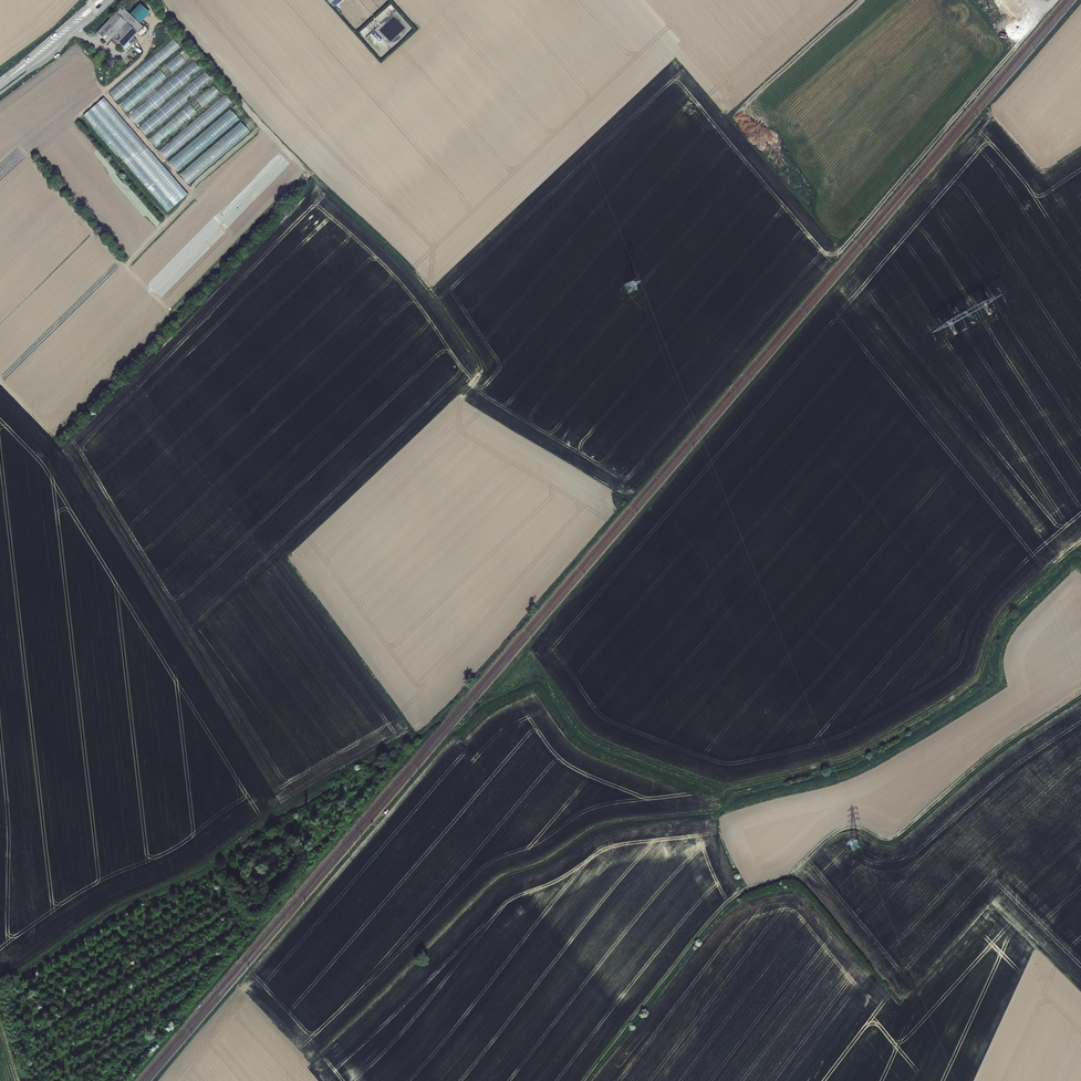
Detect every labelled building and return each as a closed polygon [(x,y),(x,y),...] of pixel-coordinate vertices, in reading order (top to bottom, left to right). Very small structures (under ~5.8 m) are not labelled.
[(139,5),(129,16),(139,25),(149,14),(139,5)] [(121,9),(117,14),(126,23),(137,33),(142,28),(139,25),(129,16),(121,9)] [(111,39),(126,23),(117,14),(97,33),(107,43),(111,39)] [(137,33),(126,23),(111,39),(122,49),(137,33)] [(171,40),(109,93),(116,102),(179,48),(171,40)] [(182,51),(118,105),(125,113),(189,59),(182,51)] [(192,63),(128,116),(136,125),(199,71),(192,63)] [(202,74),(139,128),(146,136),(209,83),(202,74)] [(212,85),(149,139),(156,147),(220,94),(212,85)] [(224,95),(159,152),(167,160),(232,103),(224,95)] [(104,97),(83,114),(107,143),(114,137),(109,131),(115,126),(120,132),(125,129),(129,134),(133,132),(104,97)] [(230,110),(168,162),(177,173),(239,119),(230,110)] [(180,188),(170,197),(172,200),(168,204),(166,202),(162,205),(167,211),(186,195),(180,188)]
